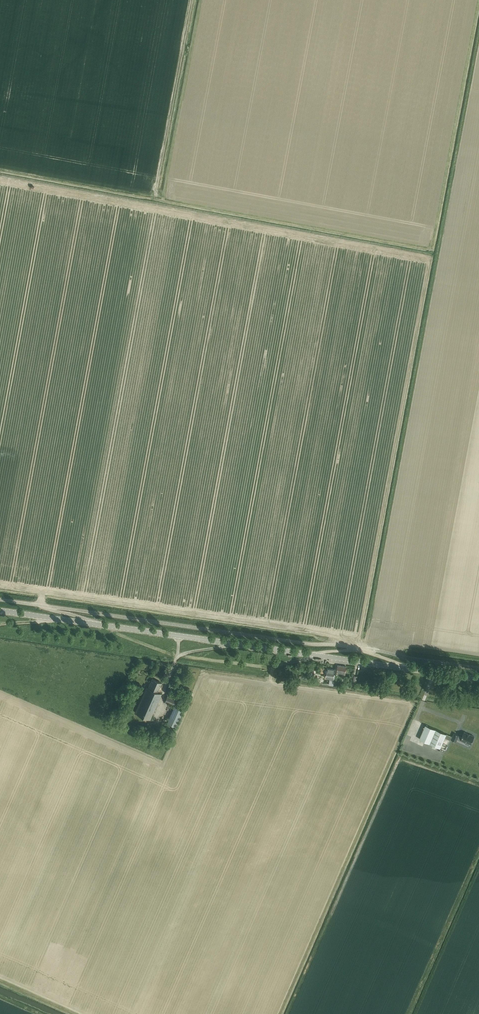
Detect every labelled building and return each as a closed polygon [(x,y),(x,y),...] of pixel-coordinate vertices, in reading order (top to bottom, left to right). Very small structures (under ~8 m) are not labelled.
[(337,673),(345,674),(346,666),(338,665),(337,673)] [(327,672),(326,677),(330,678),(330,679),(329,682),(329,684),(329,685),(334,686),(334,684),(335,683),(335,680),(335,678),(334,678),(334,675),(335,669),(328,668),(328,670),(327,672)] [(135,712),(150,719),(161,693),(158,692),(162,683),(152,678),(148,688),(147,687),(146,689),(145,688),(143,691),(145,691),(135,712)] [(167,723),(176,727),(184,709),(176,706),(179,697),(169,692),(165,701),(175,705),(167,723)] [(426,725),(420,739),(430,743),(440,748),(446,734),(426,725)] [(454,733),(451,739),(456,742),(457,740),(461,741),(461,740),(465,742),(465,744),(469,745),(470,744),(471,744),(474,736),(464,731),(461,737),(454,733)]
